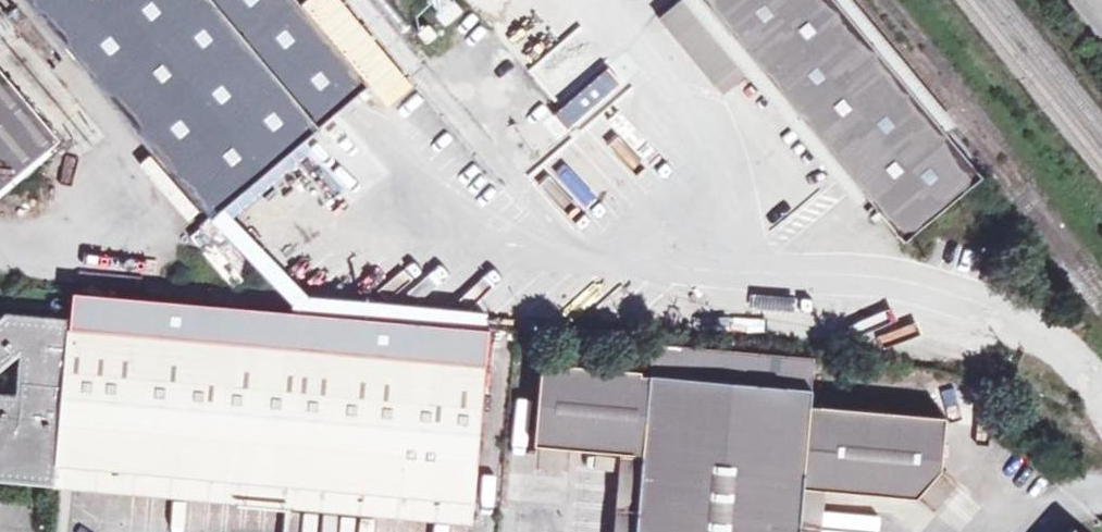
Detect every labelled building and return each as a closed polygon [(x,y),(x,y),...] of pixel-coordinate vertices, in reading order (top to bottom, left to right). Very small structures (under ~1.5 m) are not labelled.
[(211,221),(345,107),(367,89),(293,0),(25,0),(211,221)] [(431,13),(443,27),(461,11),(452,0),(447,0),(431,13)] [(979,179),(985,174),(841,0),(697,0),(901,244),(979,179)] [(0,69),(0,190),(59,141),(0,69)] [(485,367),(67,329),(68,319),(6,312),(0,317),(0,371),(19,355),(15,396),(0,395),(0,483),(53,488),(56,468),(471,503),(485,367)] [(652,344),(650,374),(809,387),(811,358),(652,344)] [(650,374),(639,373),(640,370),(540,362),(534,446),(641,454),(634,531),(800,531),(803,490),(916,498),(939,471),(944,417),(810,404),(811,388),(809,387),(650,374)] [(56,468),(53,488),(471,523),(471,503),(56,468)]
